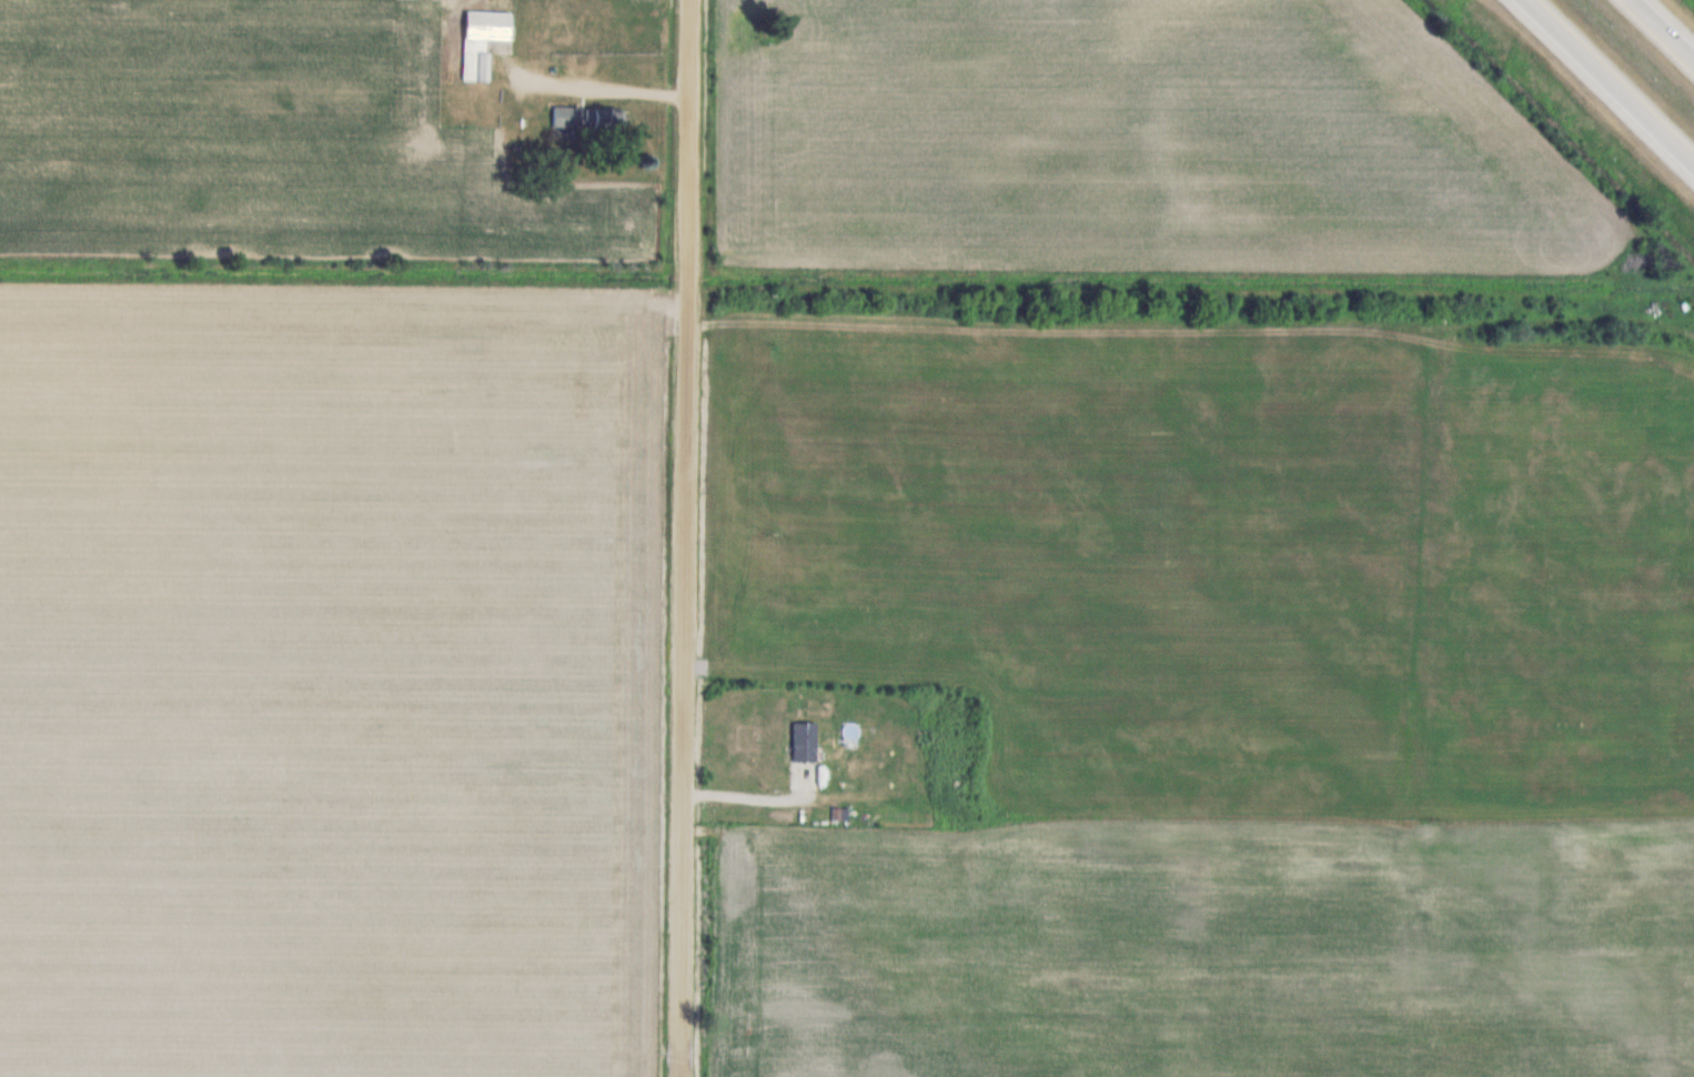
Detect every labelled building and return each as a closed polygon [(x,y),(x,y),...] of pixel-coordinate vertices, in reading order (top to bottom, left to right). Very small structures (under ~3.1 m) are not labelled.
[(465,80),(490,81),(491,40),(512,40),(512,11),(467,10),(465,80)] [(556,125),(579,125),(579,107),(556,107),(556,125)] [(625,129),(625,108),(594,108),(594,129),(625,129)] [(795,722),(795,762),(818,762),(818,722),(795,722)]
